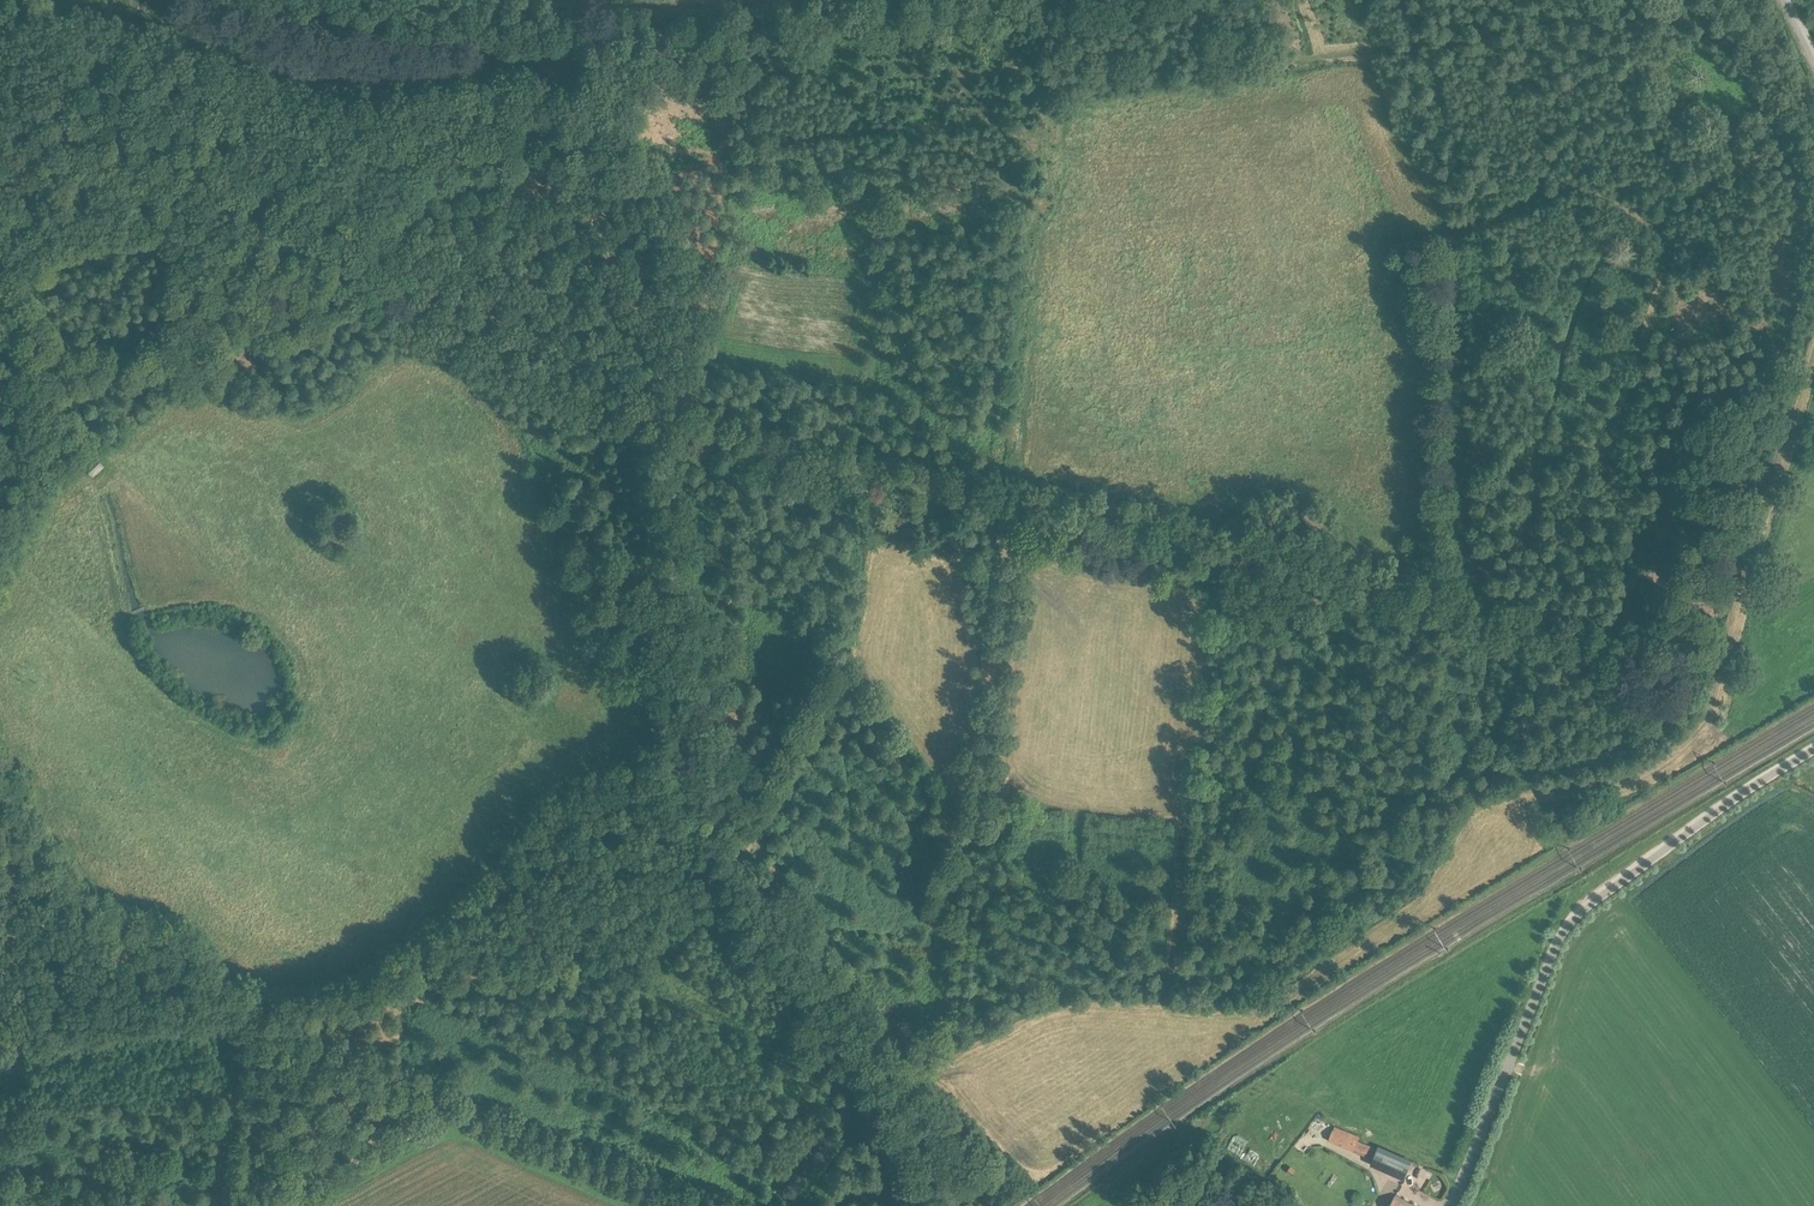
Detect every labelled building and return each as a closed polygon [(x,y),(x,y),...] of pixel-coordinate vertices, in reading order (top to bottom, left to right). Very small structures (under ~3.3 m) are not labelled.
[(104,467),(97,460),(86,471),(93,478),(104,467)] [(1372,1160),(1376,1150),(1334,1132),(1329,1142),(1372,1160)] [(1404,1176),(1410,1161),(1379,1147),(1373,1162),(1404,1176)] [(1291,1165),(1286,1171),(1293,1176),(1297,1170),(1291,1165)]
